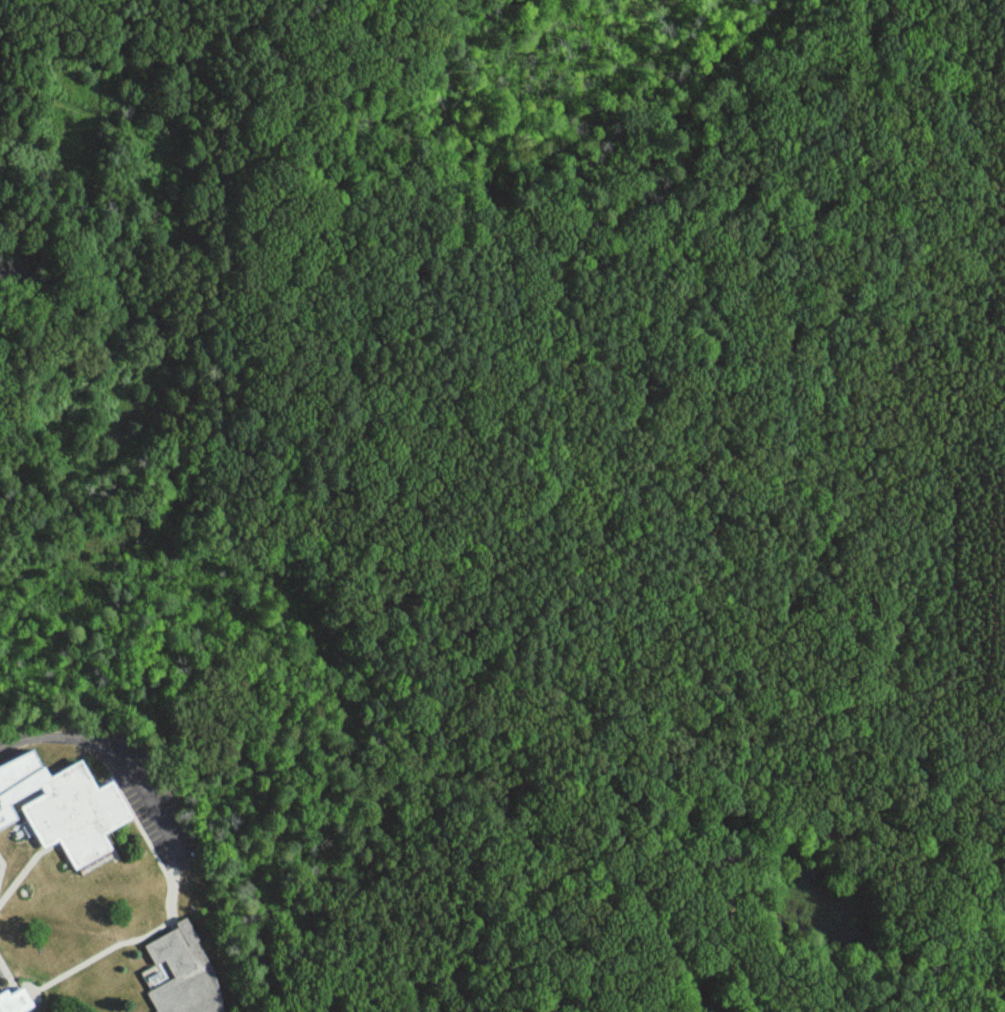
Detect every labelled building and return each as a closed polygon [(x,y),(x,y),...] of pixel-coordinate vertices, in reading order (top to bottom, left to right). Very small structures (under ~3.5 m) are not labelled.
[(14,816),(9,808),(32,794),(29,788),(40,782),(23,752),(0,763),(0,824),(14,816)] [(32,787),(40,782),(72,762),(89,789),(103,783),(124,818),(96,835),(103,849),(68,870),(52,844),(50,841),(38,849),(14,808),(37,795),(32,787)] [(220,1011),(155,1011),(145,995),(172,980),(162,962),(153,967),(142,948),(175,929),(172,925),(183,919),(196,942),(194,943),(198,948),(202,957),(207,964),(210,973),(214,983),(217,990),(218,997),(220,1003),(220,1011)] [(31,1008),(20,989),(7,997),(4,992),(0,994),(0,1011),(24,1011),(31,1008)]
